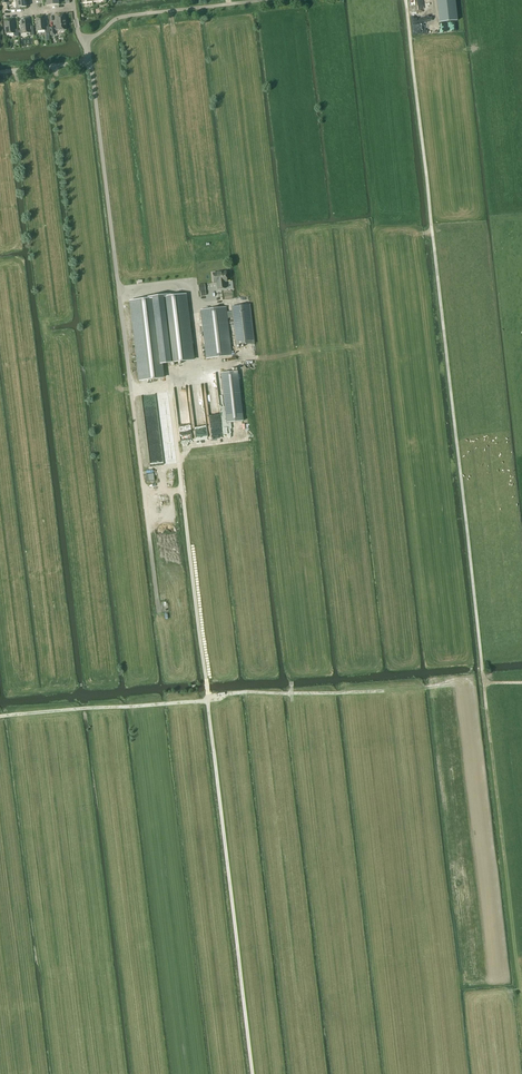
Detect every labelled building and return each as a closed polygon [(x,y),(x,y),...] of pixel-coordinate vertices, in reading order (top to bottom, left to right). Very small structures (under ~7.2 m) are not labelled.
[(439,23),(457,21),(455,0),(436,0),(439,23)] [(64,30),(66,30),(65,16),(56,17),(57,25),(56,26),(56,30),(59,30),(59,31),(60,31),(62,31),(63,31),(64,30)] [(46,34),(49,33),(49,26),(45,27),(45,18),(36,19),(37,31),(46,30),(46,34)] [(30,36),(34,35),(33,27),(30,28),(29,20),(20,20),(21,34),(30,33),(30,36)] [(15,37),(18,36),(18,29),(14,30),(14,21),(4,22),(6,34),(15,33),(15,37)] [(226,272),(213,273),(214,283),(217,282),(218,289),(225,288),(225,282),(227,281),(226,272)] [(144,299),(129,301),(138,381),(164,378),(162,364),(194,360),(186,294),(171,296),(171,294),(144,297),(144,299)] [(250,304),(232,307),(236,346),(254,344),(250,304)] [(226,307),(200,310),(206,358),(232,355),(226,307)] [(243,421),(240,393),(237,371),(221,373),(223,395),(227,423),(243,421)]
